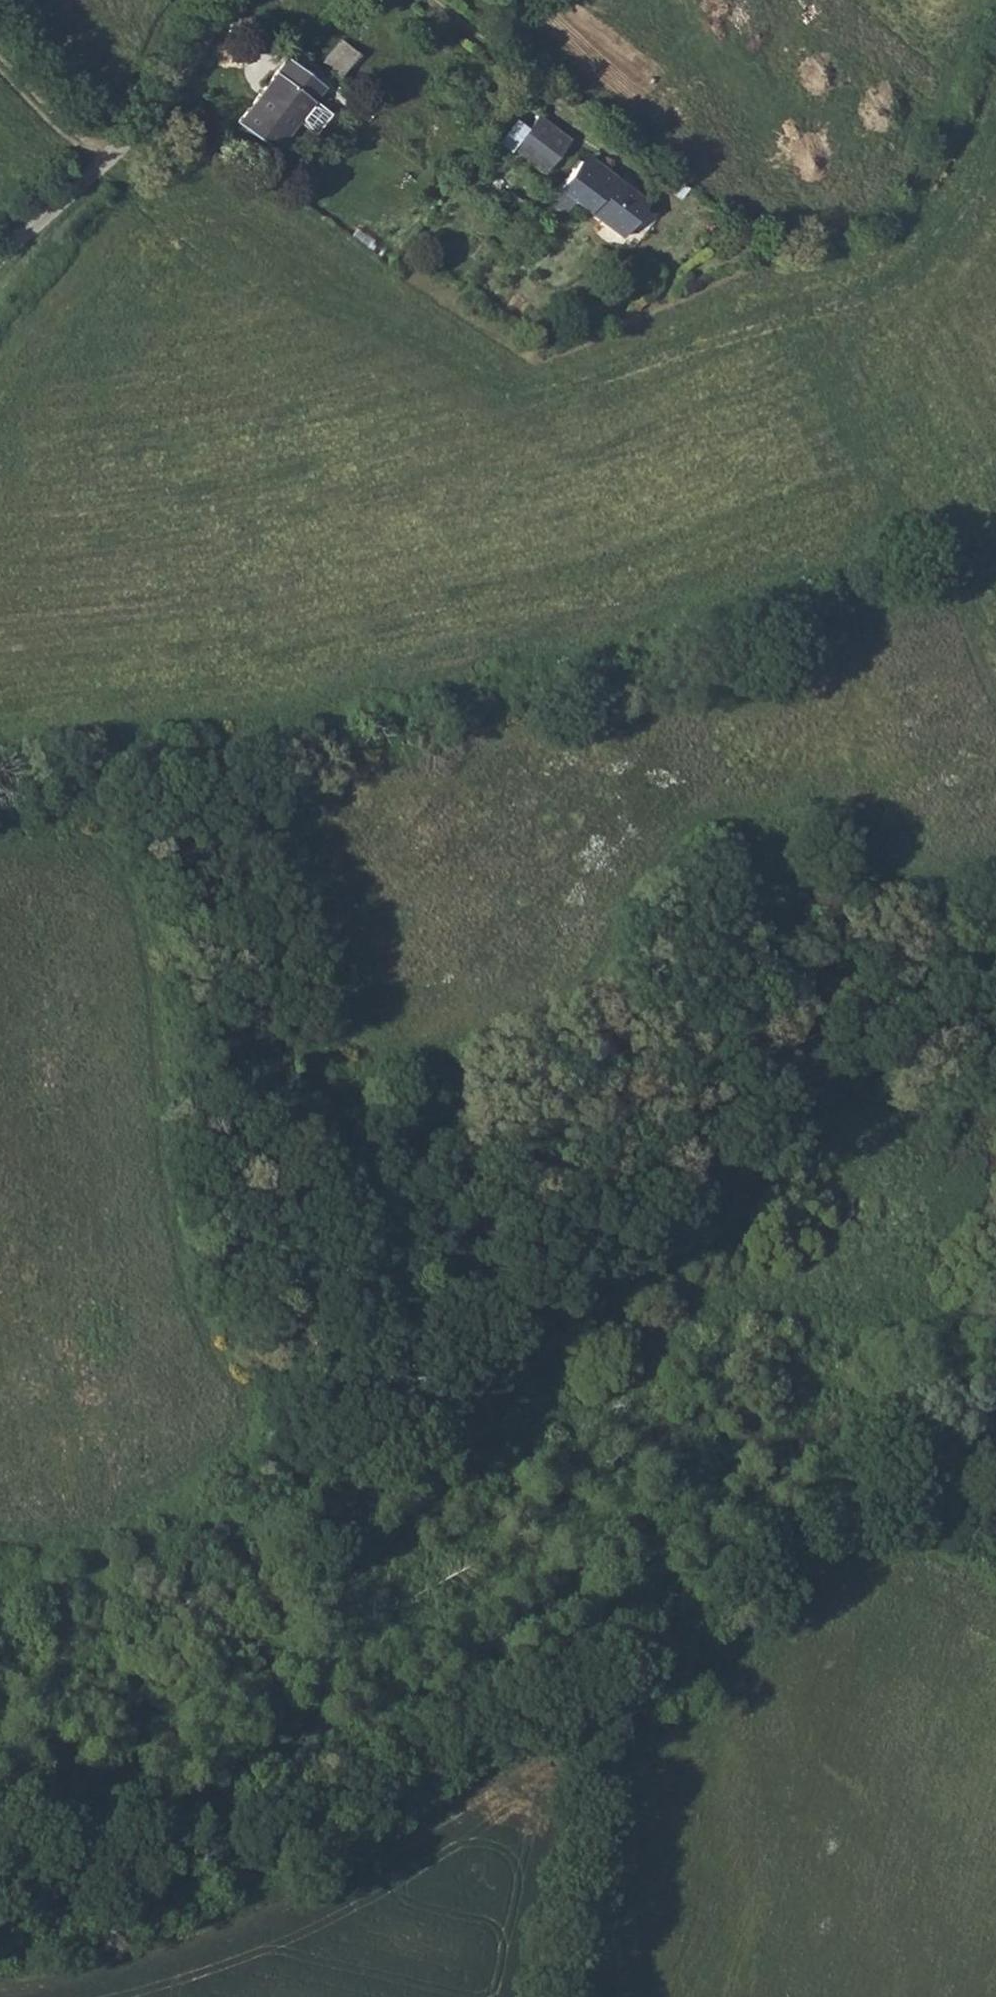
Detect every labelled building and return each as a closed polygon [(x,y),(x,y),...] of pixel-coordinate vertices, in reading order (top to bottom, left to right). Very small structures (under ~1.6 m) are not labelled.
[(286,59),(238,120),(274,150),(323,87),(286,59)] [(564,146),(531,123),(509,156),(542,179),(564,146)] [(591,176),(575,165),(546,209),(562,220),(572,206),(622,239),(647,202),(597,168),(591,176)]
